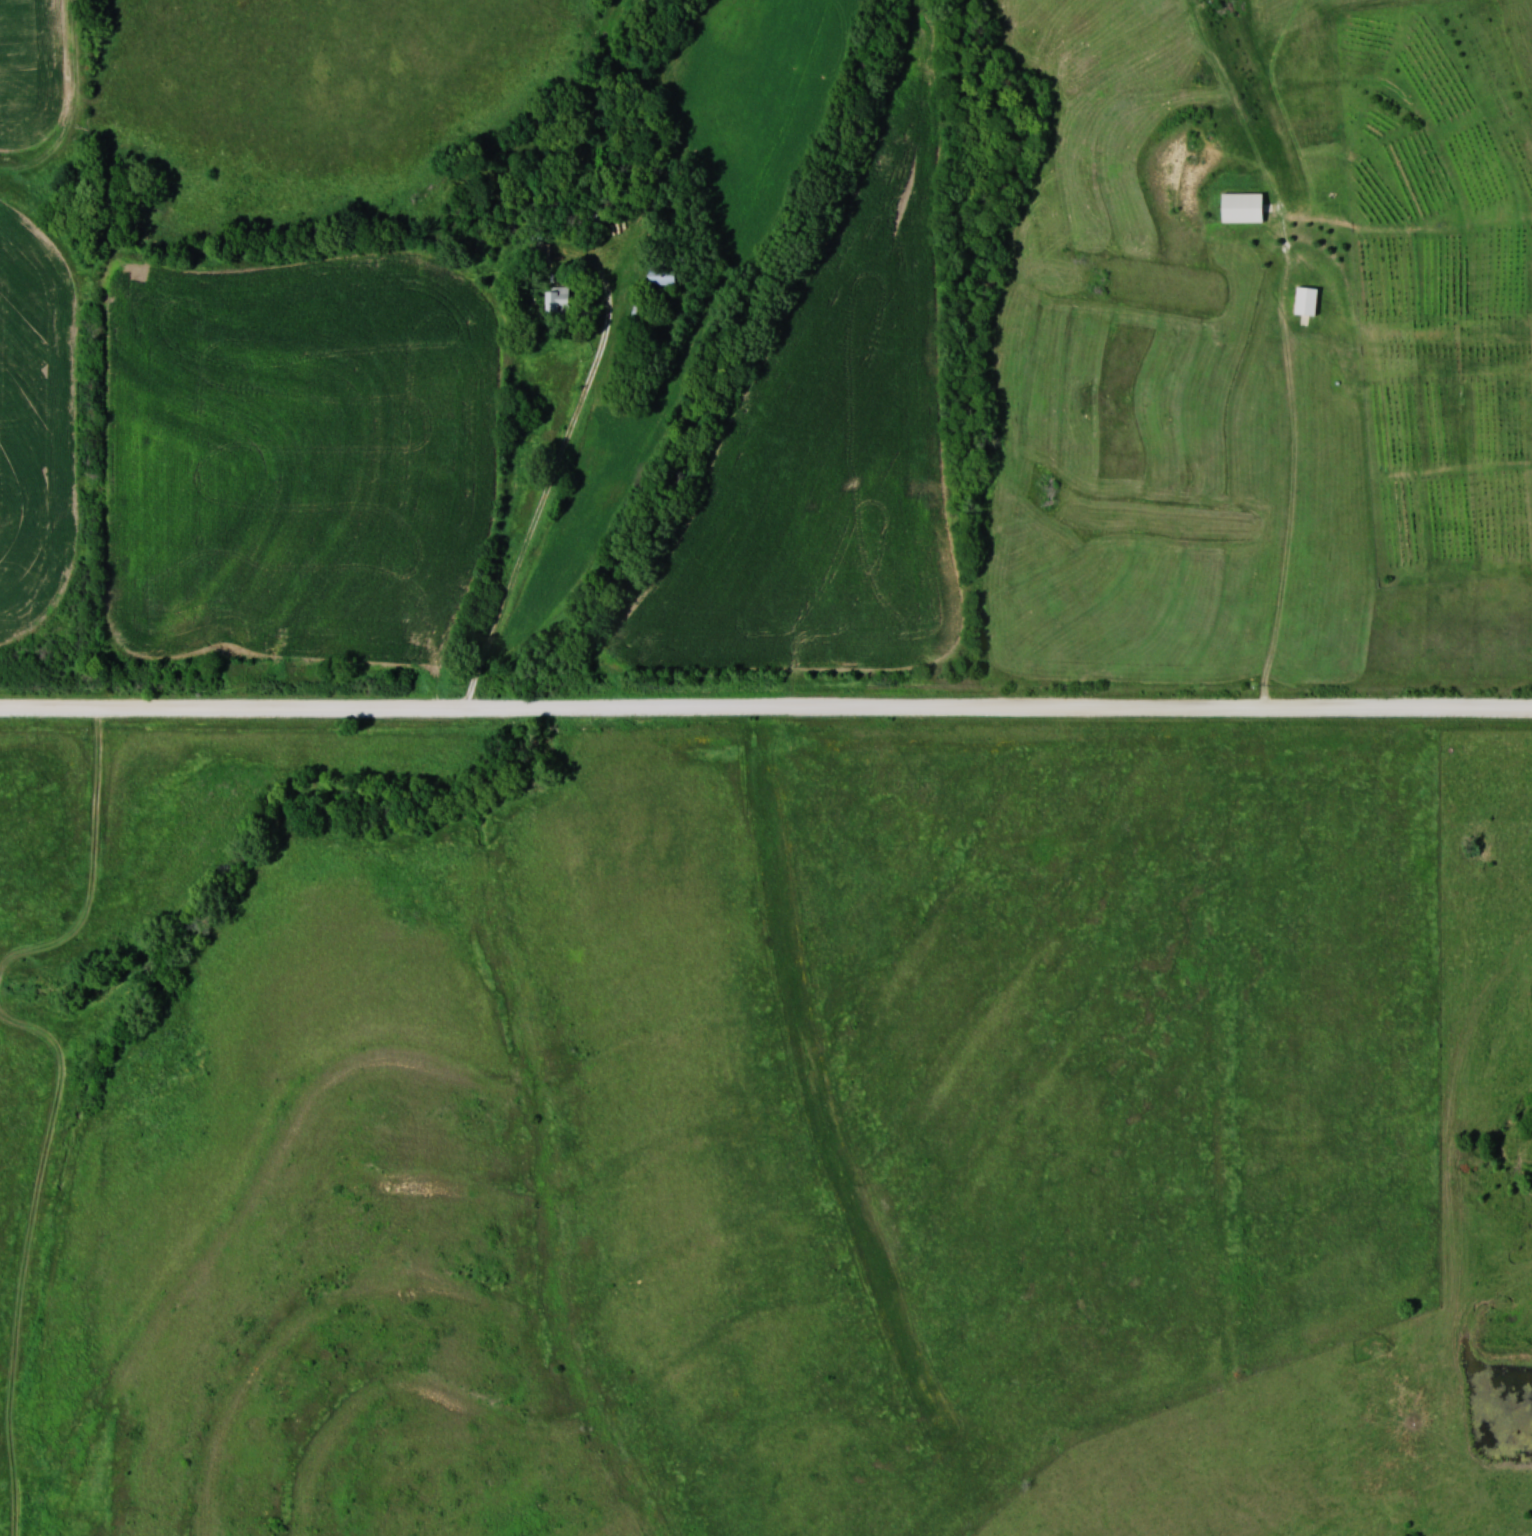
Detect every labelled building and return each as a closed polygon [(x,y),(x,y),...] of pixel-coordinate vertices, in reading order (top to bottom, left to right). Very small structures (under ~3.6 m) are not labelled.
[(1224,223),(1265,223),(1265,192),(1224,192),(1224,223)] [(549,244),(533,244),(533,262),(549,262),(549,244)] [(679,263),(653,263),(653,284),(679,284),(679,263)] [(571,305),(571,286),(547,286),(547,305),(571,305)] [(1319,287),(1298,286),(1297,315),(1318,315),(1319,287)] [(641,324),(646,309),(637,306),(631,320),(641,324)]
